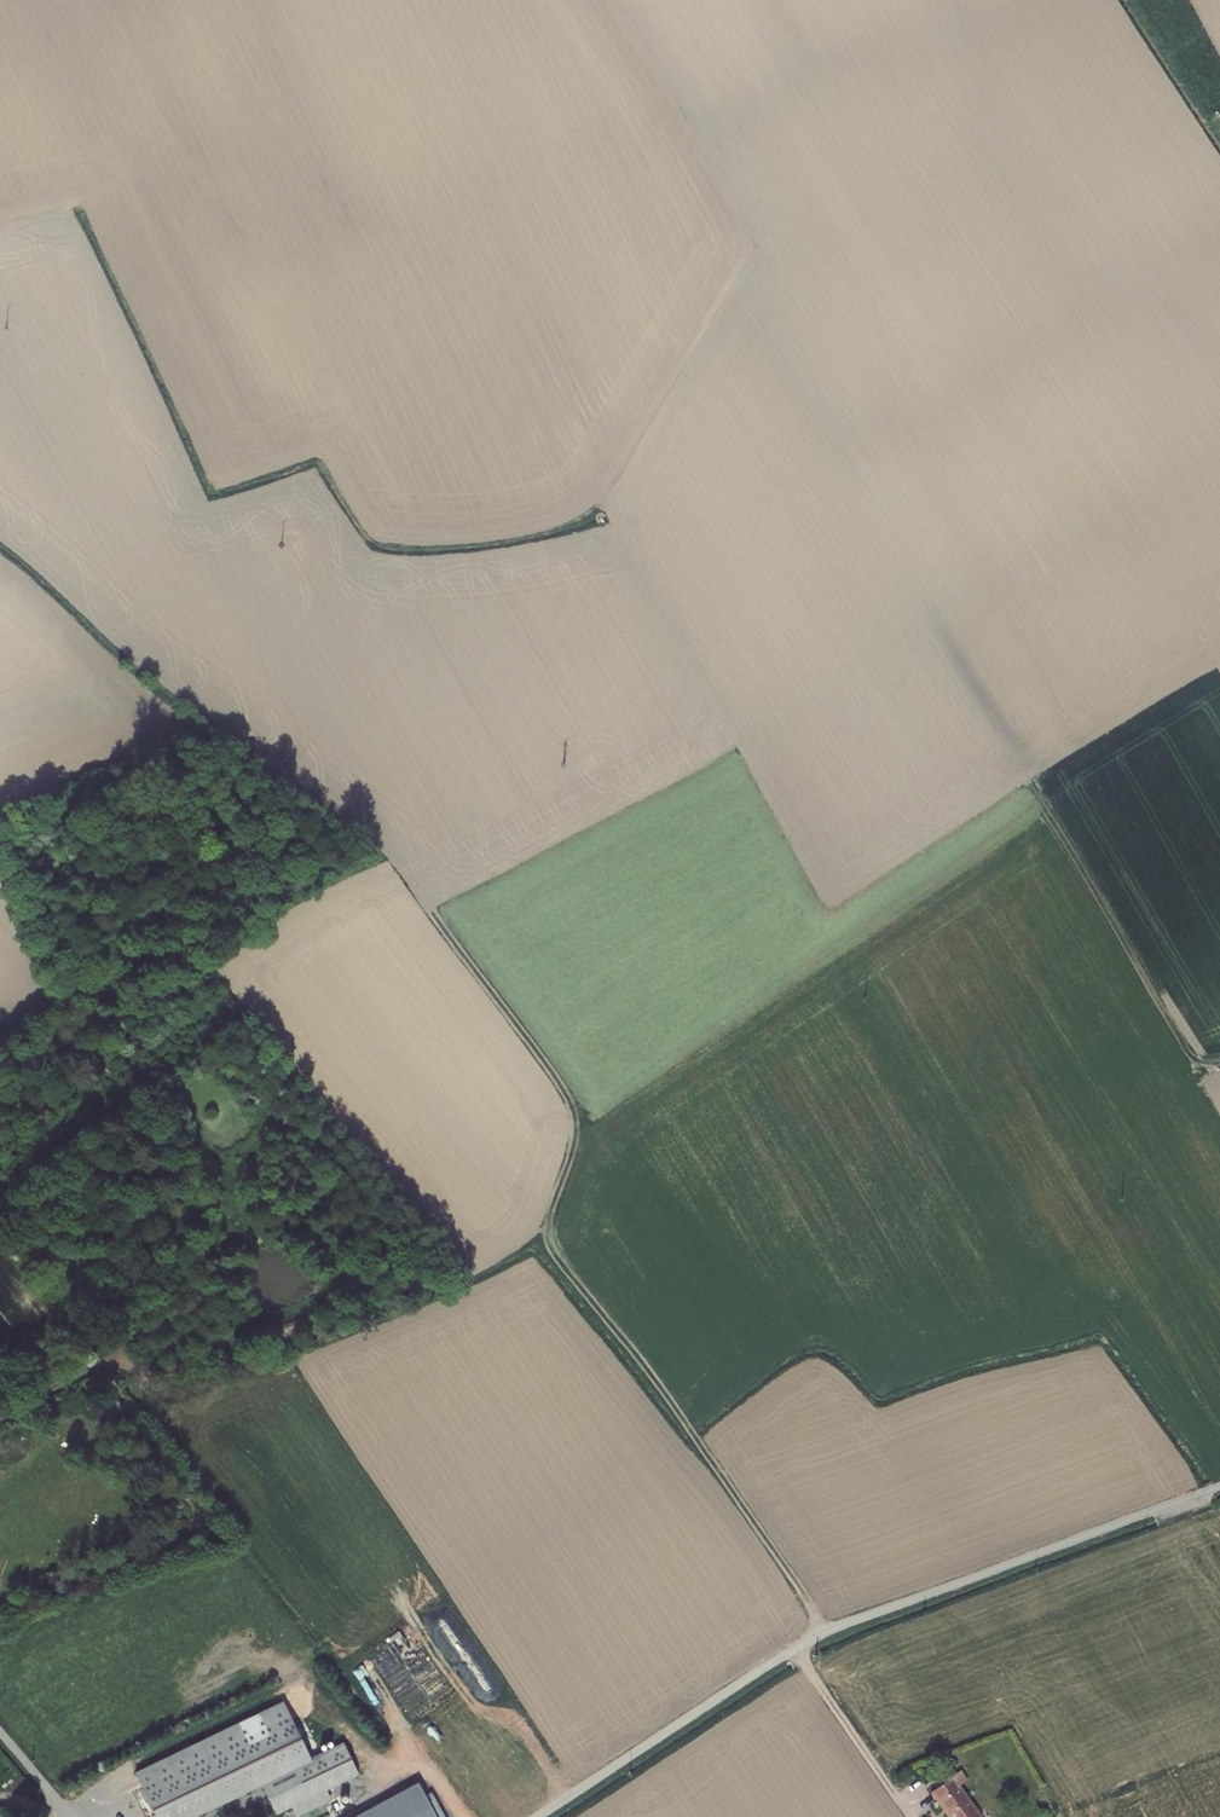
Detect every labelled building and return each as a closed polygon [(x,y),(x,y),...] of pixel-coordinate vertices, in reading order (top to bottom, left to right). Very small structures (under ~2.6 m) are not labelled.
[(288,1706),(138,1773),(158,1816),(197,1816),(263,1787),(277,1816),(293,1810),(297,1816),(307,1816),(333,1806),(329,1794),(363,1779),(347,1749),(313,1762),(288,1706)] [(935,1791),(955,1816),(983,1816),(985,1815),(964,1785),(972,1779),(964,1770),(935,1791)] [(432,1793),(378,1816),(442,1816),(432,1793)]
